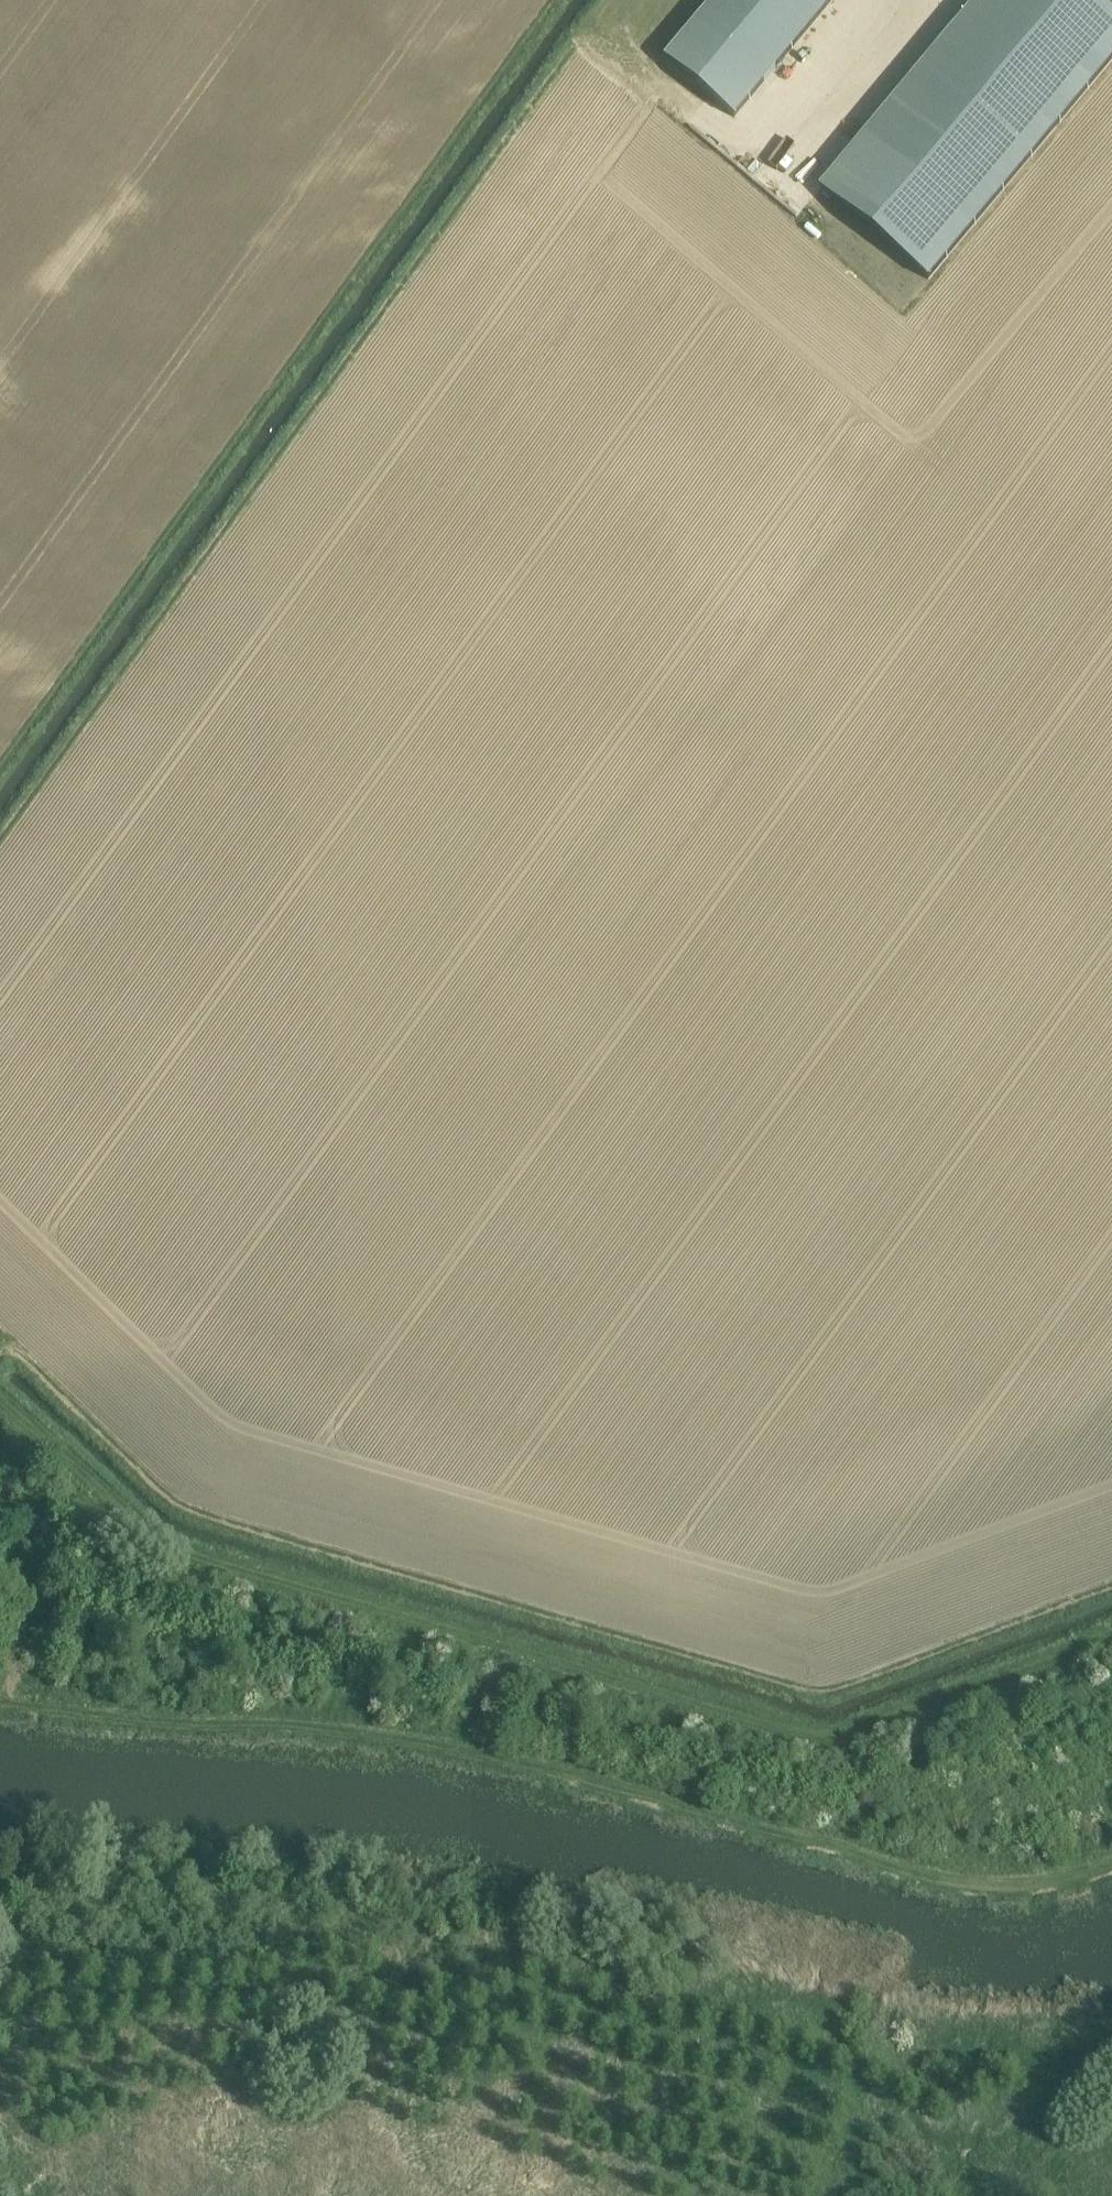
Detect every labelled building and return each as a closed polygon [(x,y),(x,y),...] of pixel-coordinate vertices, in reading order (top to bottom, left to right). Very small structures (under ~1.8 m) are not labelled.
[(834,0),(717,0),(667,60),(736,117),(834,0)] [(822,190),(930,280),(1111,62),(1111,15),(1094,0),(981,0),(822,190)]
